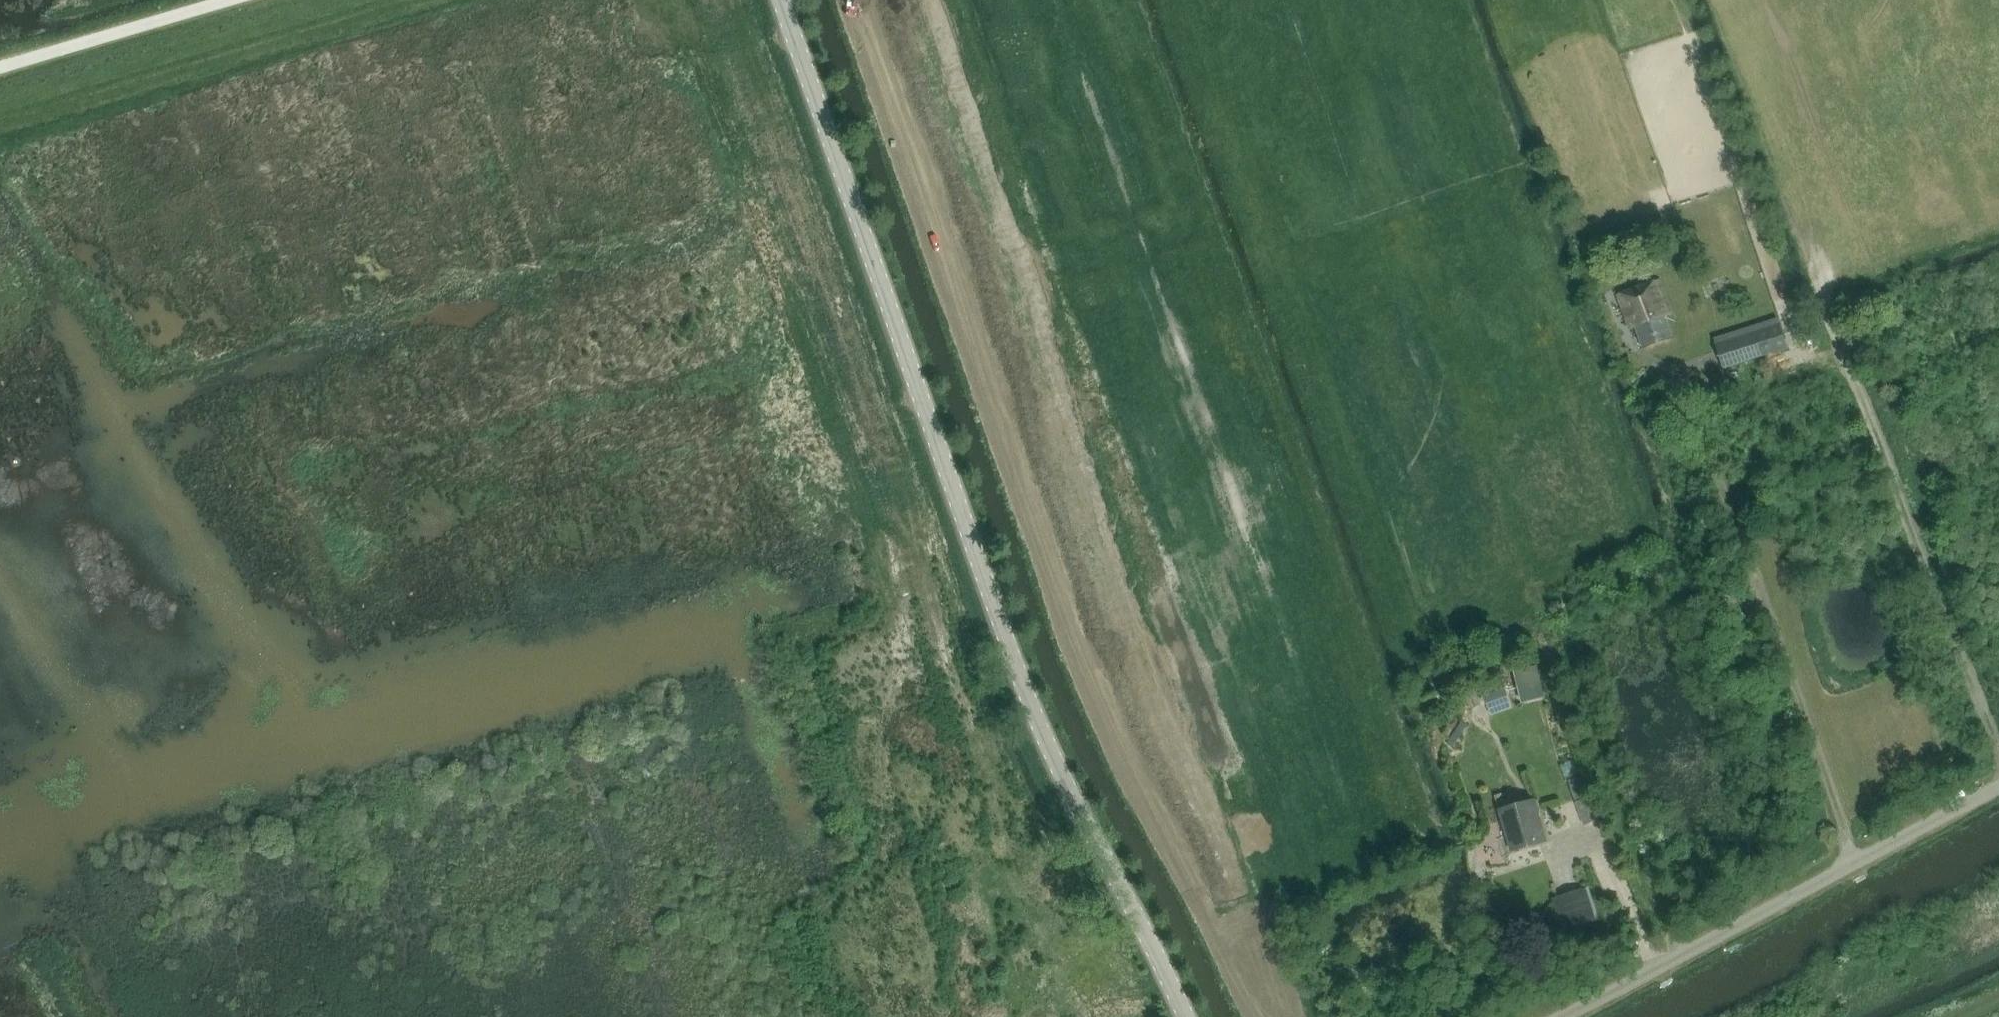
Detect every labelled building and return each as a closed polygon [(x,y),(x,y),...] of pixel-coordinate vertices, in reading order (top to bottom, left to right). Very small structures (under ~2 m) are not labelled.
[(1644,347),(1672,336),(1664,315),(1672,312),(1660,280),(1618,296),(1630,328),(1636,326),(1644,347)] [(1787,347),(1779,324),(1715,344),(1722,367),(1787,347)] [(1521,700),(1545,696),(1539,664),(1515,668),(1521,700)] [(1502,681),(1484,687),(1489,702),(1508,696),(1502,681)] [(1564,805),(1572,828),(1598,820),(1591,797),(1564,805)] [(1510,852),(1547,842),(1535,799),(1497,810),(1510,852)] [(1589,923),(1579,891),(1560,897),(1570,929),(1589,923)]
